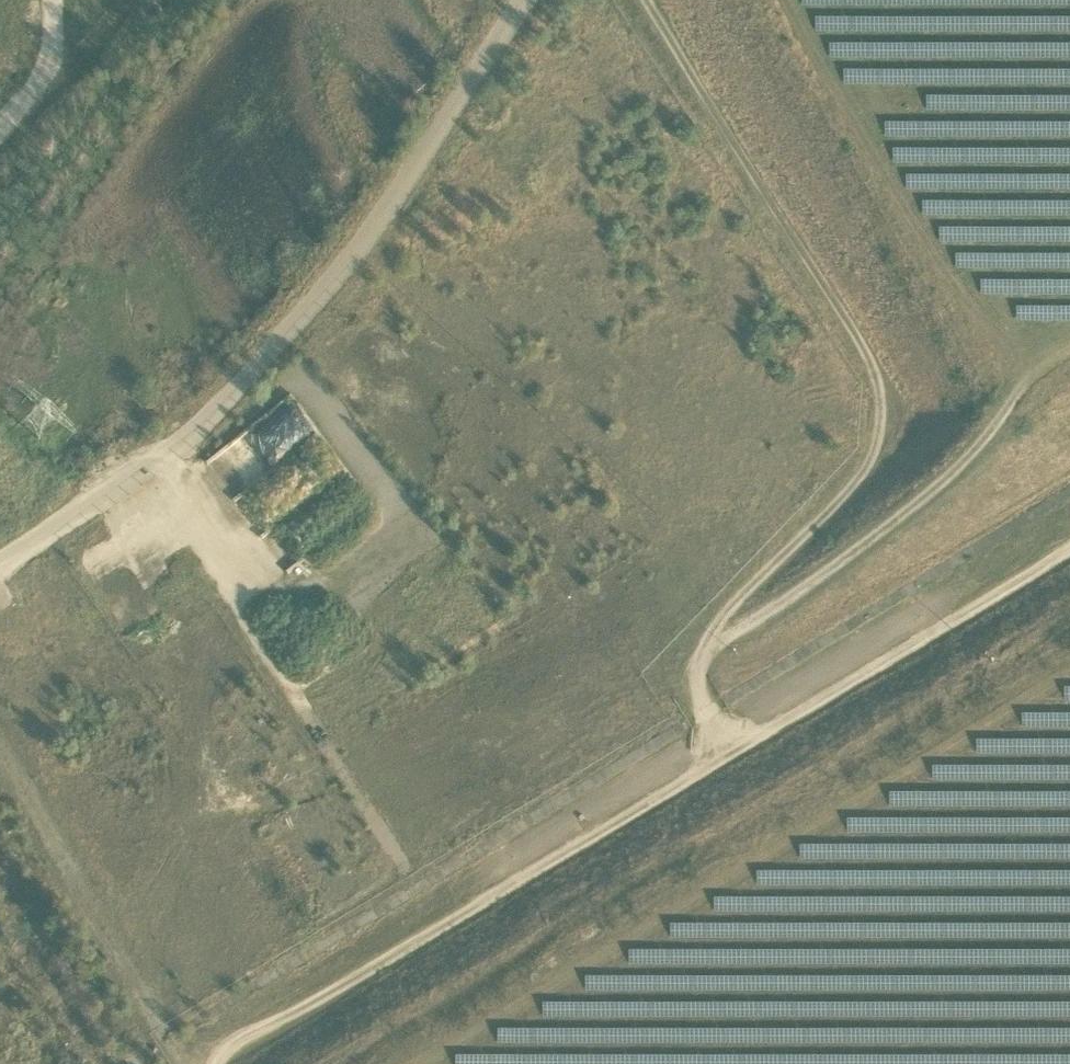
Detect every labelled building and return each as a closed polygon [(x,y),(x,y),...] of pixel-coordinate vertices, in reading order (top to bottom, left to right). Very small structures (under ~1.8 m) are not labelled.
[(16,603),(5,582),(0,584),(0,600),(4,609),(16,603)] [(716,895),(716,908),(774,909),(774,895),(716,895)]
